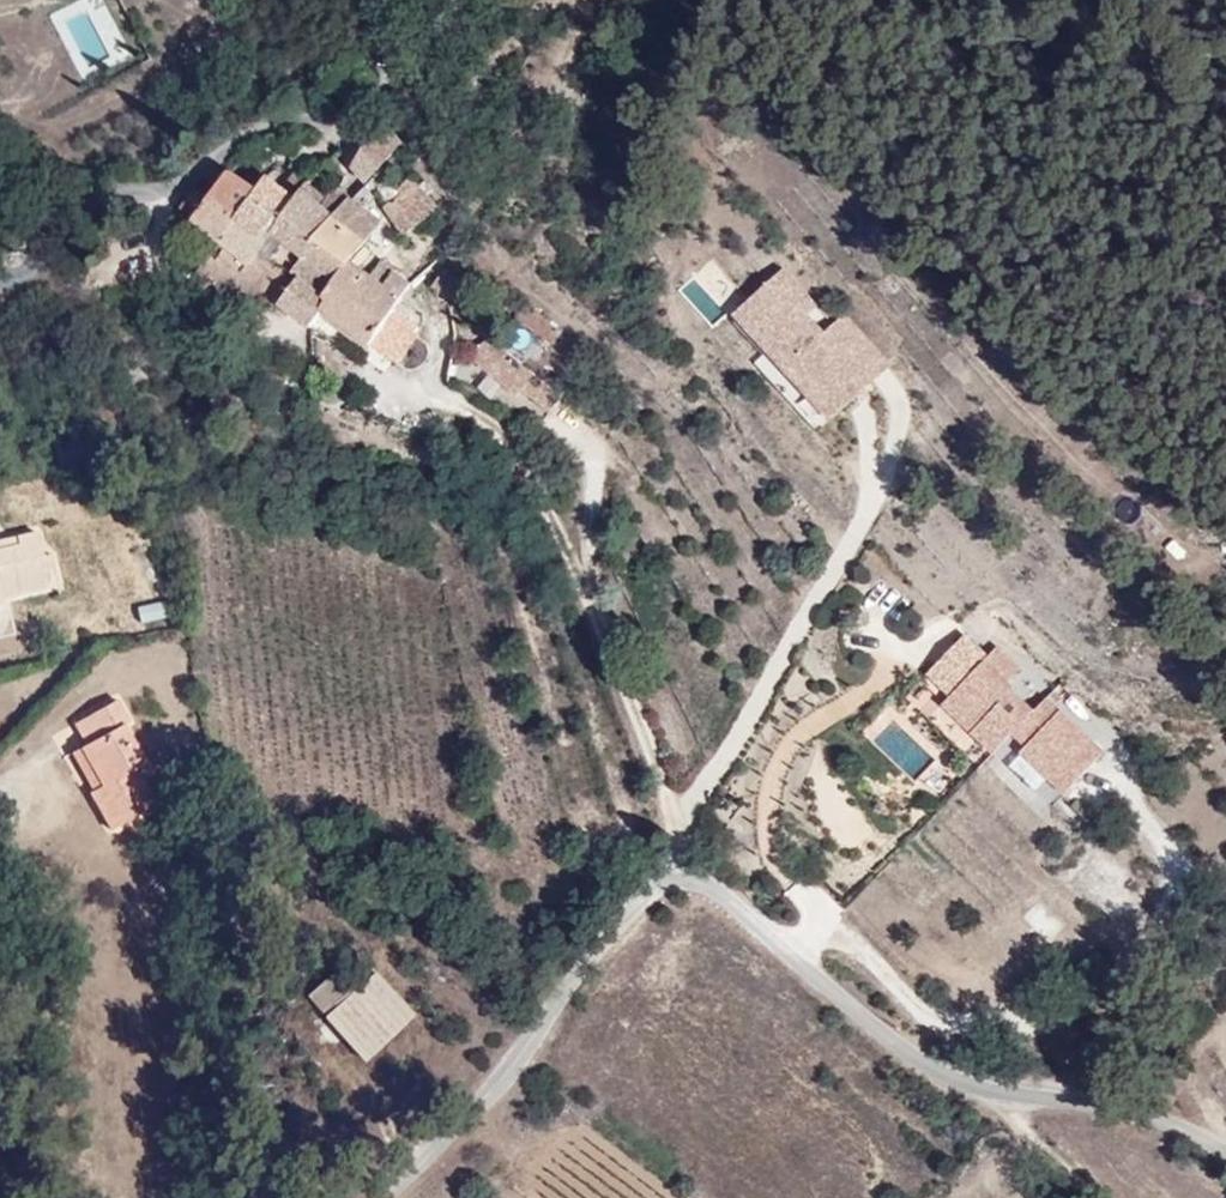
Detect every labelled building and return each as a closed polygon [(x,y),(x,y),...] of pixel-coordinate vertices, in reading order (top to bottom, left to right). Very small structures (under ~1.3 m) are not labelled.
[(48,13),(81,77),(129,53),(102,0),(74,0),(48,13)] [(384,164),(394,153),(384,138),(368,151),(356,173),(372,188),(390,168),(384,164)] [(270,181),(273,177),(247,160),(233,178),(257,196),(270,181)] [(221,245),(257,196),(233,178),(214,199),(201,190),(182,216),(221,245)] [(299,202),(270,181),(257,196),(250,205),(281,225),(299,202)] [(382,205),(372,188),(357,205),(371,217),(382,205)] [(338,191),(323,209),(336,220),(351,202),(338,191)] [(294,276),(336,220),(323,209),(305,194),(299,202),(281,225),(250,205),(221,245),(197,278),(224,292),(230,285),(241,291),(261,264),(289,283),(294,276)] [(356,267),(382,227),(357,205),(352,201),(336,220),(294,276),(300,281),(280,310),(312,331),(356,267)] [(270,308),(289,283),(261,264),(241,291),(270,308)] [(396,317),(413,288),(394,275),(385,288),(356,267),(324,315),(374,353),(399,371),(424,338),(396,317)] [(836,416),(891,366),(845,315),(818,339),(802,322),(818,307),(784,269),(735,314),(770,351),(774,348),(836,416)] [(567,340),(526,312),(516,327),(555,356),(567,340)] [(374,353),(324,315),(312,331),(362,370),(374,353)] [(566,403),(490,342),(473,367),(520,404),(526,398),(552,419),(566,403)] [(763,355),(754,364),(817,428),(826,419),(763,355)] [(44,529),(0,540),(0,605),(57,593),(44,529)] [(162,599),(135,605),(139,624),(166,618),(162,599)] [(1048,810),(1105,751),(1047,695),(1034,708),(1005,681),(1020,665),(997,642),(986,653),(965,632),(915,683),(1048,810)] [(1007,681),(1023,696),(1035,683),(1019,668),(1007,681)] [(152,809),(127,695),(42,747),(83,845),(152,809)] [(357,953),(306,1002),(364,1063),(416,1014),(357,953)]
